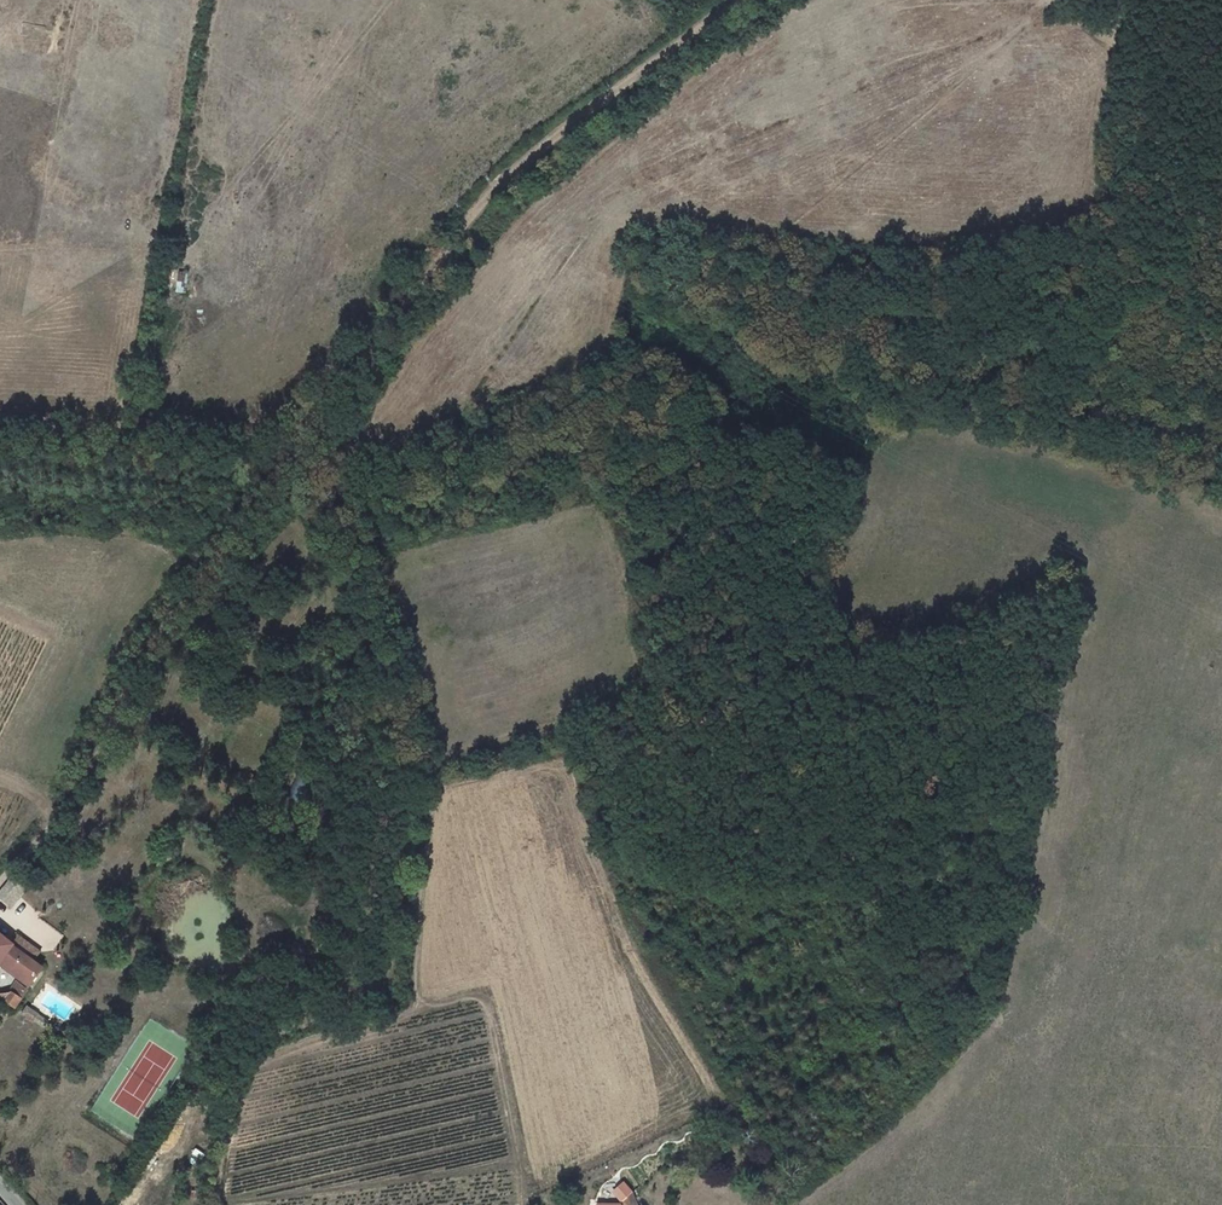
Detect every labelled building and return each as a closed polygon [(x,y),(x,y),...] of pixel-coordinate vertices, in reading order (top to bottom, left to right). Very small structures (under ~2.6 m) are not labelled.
[(10,907),(30,884),(16,872),(0,892),(0,899),(10,907)] [(42,967),(33,960),(12,945),(0,935),(0,961),(1,959),(5,963),(32,983),(42,967)] [(12,945),(33,960),(39,952),(18,936),(12,945)] [(15,1008),(28,989),(18,981),(10,993),(11,994),(7,1000),(6,1001),(15,1008)]
